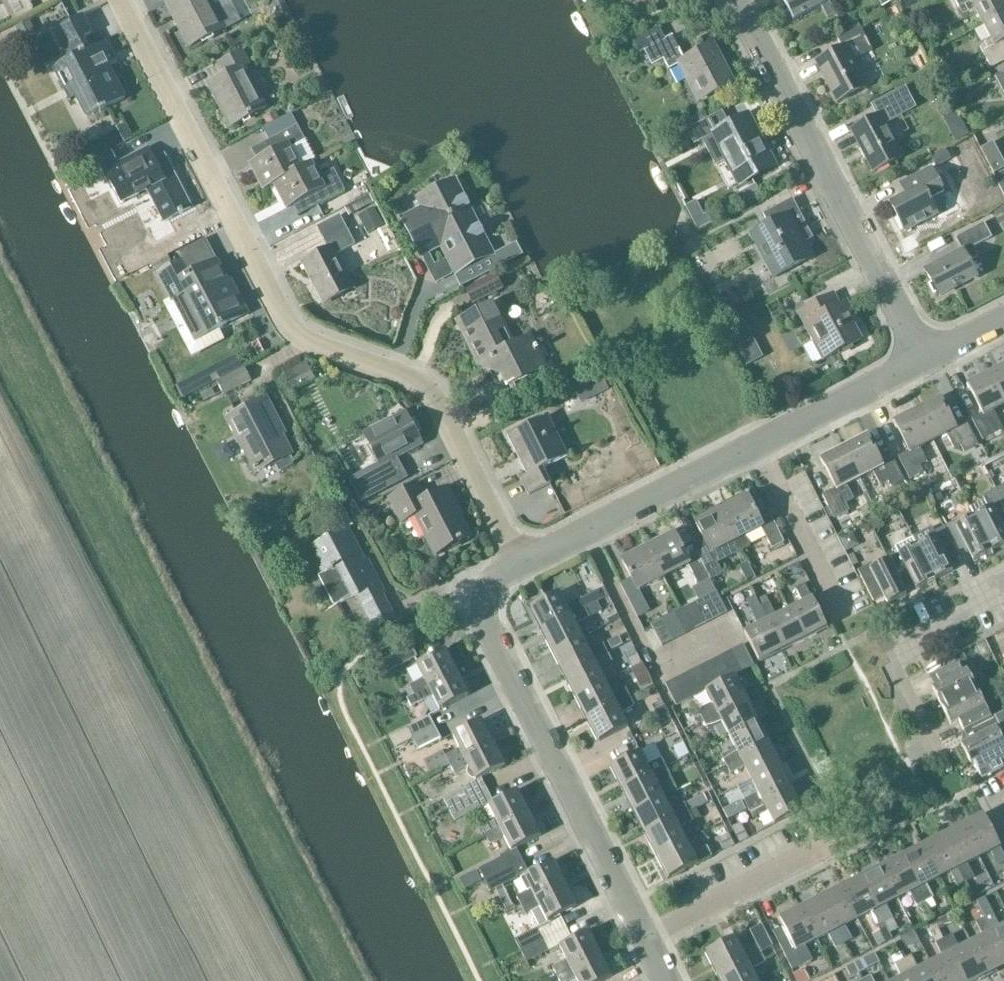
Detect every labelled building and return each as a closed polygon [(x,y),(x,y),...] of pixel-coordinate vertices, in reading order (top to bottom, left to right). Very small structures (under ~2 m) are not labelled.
[(167,5),(189,47),(224,28),(238,21),(228,2),(214,9),(210,0),(175,0),(167,5)] [(794,21),(821,6),(829,2),(828,0),(783,0),(794,21)] [(902,3),(907,12),(918,6),(915,0),(908,0),(902,3)] [(977,11),(984,25),(1003,14),(1003,0),(955,0),(962,13),(977,11)] [(829,2),(821,6),(827,18),(836,14),(829,2)] [(923,7),(907,14),(913,26),(928,19),(923,7)] [(984,25),(990,36),(980,47),(990,67),(1003,60),(1003,14),(984,25)] [(77,82),(81,88),(94,114),(100,111),(101,114),(108,110),(107,108),(125,99),(104,58),(112,54),(105,41),(90,49),(84,39),(89,36),(80,17),(56,30),(71,58),(53,67),(64,89),(77,82)] [(29,20),(15,28),(21,39),(35,32),(29,20)] [(844,49),(816,63),(837,103),(868,86),(855,61),(872,52),(859,25),(838,37),(844,49)] [(649,35),(633,43),(639,54),(645,51),(652,65),(663,59),(669,70),(678,65),(686,80),(696,100),(697,101),(711,93),(732,83),(712,46),(684,61),(679,51),(679,50),(672,36),(655,45),(649,35)] [(227,75),(208,84),(231,127),(266,108),(244,67),(250,63),(245,53),(222,65),(227,75)] [(995,77),(1003,93),(1003,72),(995,77)] [(903,89),(883,99),(889,110),(851,130),(874,173),(904,157),(886,124),(913,109),(903,89)] [(955,95),(955,103),(967,103),(967,95),(955,95)] [(263,189),(274,184),(273,184),(312,163),(315,162),(290,113),(278,120),(267,125),(261,128),(273,152),(250,164),(263,189)] [(274,113),(264,118),(267,125),(278,120),(274,113)] [(740,184),(775,166),(749,116),(725,128),(719,118),(693,132),(701,146),(716,138),(740,184)] [(965,128),(951,135),(955,143),(969,136),(965,128)] [(159,168),(149,148),(105,171),(122,204),(148,190),(164,222),(191,208),(168,164),(159,168)] [(111,151),(97,158),(102,169),(117,161),(111,151)] [(273,184),(274,184),(286,209),(311,196),(316,207),(345,193),(333,170),(320,177),(312,163),(273,184)] [(906,197),(891,205),(905,232),(937,216),(929,202),(944,194),(931,169),(900,185),(906,197)] [(995,181),(1003,197),(1003,176),(995,181)] [(756,186),(746,191),(750,200),(761,195),(756,186)] [(423,209),(406,218),(425,255),(442,246),(463,287),(524,256),(518,243),(493,256),(459,191),(442,200),(437,191),(419,201),(423,209)] [(370,197),(345,210),(349,217),(374,204),(370,197)] [(792,199),(764,214),(770,226),(757,233),(779,275),(812,257),(804,243),(813,238),(792,199)] [(375,208),(359,216),(368,234),(384,226),(375,208)] [(302,264),(323,304),(353,288),(336,255),(355,245),(339,216),(317,228),(329,250),(302,264)] [(704,216),(693,222),(697,231),(708,225),(704,216)] [(984,222),(956,237),(964,252),(926,272),(939,297),(975,278),(969,267),(981,260),(975,248),(992,239),(984,222)] [(235,294),(233,295),(216,262),(190,276),(183,262),(159,274),(173,301),(184,295),(196,319),(190,322),(199,340),(246,315),(235,294)] [(496,276),(465,292),(473,306),(503,290),(496,276)] [(852,313),(847,302),(840,306),(834,295),(799,313),(823,360),(861,340),(848,315),(852,313)] [(458,321),(480,366),(484,364),(499,393),(545,369),(529,338),(512,347),(491,305),(458,321)] [(745,316),(731,324),(750,360),(765,353),(745,316)] [(237,357),(177,388),(183,400),(216,383),(243,369),(237,357)] [(285,372),(293,387),(314,376),(306,361),(285,372)] [(991,373),(1003,399),(1003,366),(991,373)] [(216,383),(223,396),(250,382),(243,369),(216,383)] [(992,411),(1003,405),(1003,399),(991,373),(968,385),(983,414),(971,419),(982,440),(1002,430),(992,411)] [(604,379),(588,387),(594,399),(610,391),(604,379)] [(211,389),(200,395),(204,403),(215,397),(211,389)] [(960,445),(964,453),(978,445),(967,422),(955,428),(941,399),(918,410),(933,441),(946,435),(953,449),(960,445)] [(267,400),(229,420),(255,471),(273,462),(279,473),(293,466),(287,455),(290,453),(277,428),(281,426),(267,400)] [(909,451),(898,457),(910,480),(924,473),(920,465),(927,461),(920,448),(933,441),(918,410),(894,422),(909,451)] [(363,472),(347,480),(360,504),(408,480),(395,456),(421,442),(406,413),(364,435),(379,463),(363,472)] [(521,479),(529,495),(551,484),(544,469),(569,456),(549,417),(508,437),(528,475),(521,479)] [(879,484),(887,481),(892,490),(906,483),(894,459),(882,465),(867,436),(844,448),(860,478),(872,471),(879,484)] [(844,448),(821,459),(836,489),(823,495),(835,519),(849,511),(845,502),(854,497),(847,484),(860,478),(844,448)] [(996,489),(1003,505),(1003,485),(996,489)] [(418,487),(391,501),(402,522),(416,515),(436,554),(470,537),(446,490),(425,500),(418,487)] [(1003,545),(1003,531),(1001,526),(1003,525),(1003,505),(996,489),(983,496),(985,501),(971,508),(975,515),(974,516),(992,552),(1003,545)] [(750,548),(745,537),(762,528),(773,549),(785,543),(768,509),(757,515),(748,497),(722,510),(743,551),(750,548)] [(722,510),(696,524),(704,541),(694,547),(711,580),(723,574),(718,564),(743,551),(722,510)] [(958,520),(943,528),(959,559),(970,553),(973,561),(992,552),(974,516),(959,523),(958,520)] [(913,538),(934,580),(953,571),(949,564),(959,559),(943,528),(934,532),(932,529),(913,538)] [(360,605),(362,604),(375,629),(393,619),(381,594),(382,594),(370,570),(368,571),(347,531),(297,556),(298,557),(309,551),(321,575),(319,576),(334,606),(325,611),(325,612),(356,596),(360,605)] [(674,534),(648,548),(664,578),(689,566),(699,587),(711,580),(694,547),(683,552),(674,534)] [(917,590),(934,580),(913,538),(895,547),(897,551),(886,557),(888,561),(888,560),(902,588),(903,587),(913,582),(917,590)] [(650,612),(639,591),(664,578),(648,548),(622,561),(631,579),(620,584),(638,618),(650,612)] [(872,564),(858,571),(874,602),(884,597),(888,604),(907,595),(903,587),(902,588),(888,560),(888,561),(873,568),(872,564)] [(790,611),(804,639),(827,628),(805,585),(796,589),(803,604),(790,611)] [(560,593),(531,608),(542,631),(592,605),(609,597),(604,588),(567,607),(560,593)] [(706,597),(717,618),(728,613),(717,592),(706,597)] [(759,662),(782,650),(757,601),(754,596),(745,601),(758,626),(744,633),(759,662)] [(696,602),(707,624),(717,618),(706,597),(696,602)] [(757,601),(782,650),(804,639),(790,611),(777,618),(766,597),(757,601)] [(685,608),(695,629),(707,624),(696,602),(685,608)] [(592,605),(542,631),(554,653),(583,638),(576,625),(590,618),(590,616),(596,613),(592,605)] [(674,614),(684,635),(695,629),(685,608),(674,614)] [(663,619),(673,641),(684,635),(674,614),(663,619)] [(651,625),(662,646),(673,641),(663,619),(651,625)] [(583,638),(554,653),(565,675),(608,653),(604,644),(590,651),(583,638)] [(732,651),(743,672),(754,666),(743,645),(732,651)] [(382,661),(388,672),(417,658),(412,646),(382,661)] [(424,679),(409,686),(414,695),(457,673),(445,650),(417,665),(424,679)] [(735,676),(743,672),(732,651),(721,656),(732,678),(735,676)] [(608,653),(565,675),(576,697),(605,682),(598,669),(612,662),(608,653)] [(994,658),(1000,668),(1003,665),(1003,656),(1003,654),(994,658)] [(721,683),(732,678),(721,656),(710,662),(721,683)] [(966,659),(934,675),(940,685),(932,689),(942,707),(976,690),(968,674),(972,672),(966,659)] [(710,689),(721,683),(710,662),(699,668),(710,689)] [(706,691),(710,689),(699,668),(688,673),(699,695),(706,691)] [(412,707),(433,696),(440,711),(469,696),(457,673),(414,695),(407,698),(412,707)] [(688,673),(677,679),(688,700),(699,695),(688,673)] [(721,683),(710,689),(706,691),(714,707),(699,714),(703,722),(746,699),(735,676),(732,678),(721,683)] [(665,685),(676,706),(688,700),(677,679),(665,685)] [(605,682),(576,697),(587,719),(630,697),(626,688),(612,695),(605,682)] [(983,703),(976,690),(942,707),(951,725),(959,722),(964,732),(995,716),(987,701),(983,703)] [(621,713),(635,706),(630,697),(587,719),(599,742),(628,727),(621,713)] [(758,721),(746,699),(703,722),(708,731),(723,723),(729,736),(758,721)] [(664,706),(650,713),(656,725),(670,718),(664,706)] [(961,746),(971,765),(974,763),(982,780),(1003,769),(1003,743),(998,731),(1002,729),(995,716),(964,732),(969,742),(961,746)] [(430,718),(407,730),(413,740),(436,728),(430,718)] [(460,749),(445,757),(449,766),(493,744),(481,721),(453,735),(460,749)] [(769,743),(758,721),(729,736),(736,749),(721,756),(726,765),(769,743)] [(442,740),(436,728),(413,740),(419,752),(442,740)] [(780,765),(769,743),(726,765),(731,775),(746,767),(752,780),(780,765)] [(488,790),(482,778),(505,767),(493,744),(449,766),(454,774),(469,767),(476,781),(464,787),(465,789),(444,800),(449,810),(488,790)] [(612,767),(624,790),(667,768),(662,759),(648,766),(641,752),(612,767)] [(435,756),(424,762),(430,774),(441,769),(435,756)] [(791,788),(780,765),(752,780),(759,793),(744,801),(749,809),(791,788)] [(671,777),(667,768),(624,790),(635,812),(664,797),(657,784),(671,777)] [(803,810),(791,788),(749,809),(754,819),(768,812),(775,825),(803,810)] [(529,814),(517,791),(494,803),(488,790),(449,810),(455,821),(476,811),(477,812),(489,805),(496,820),(482,827),(486,836),(529,814)] [(635,812),(646,834),(689,812),(684,803),(670,810),(664,797),(635,812)] [(740,801),(731,805),(737,815),(745,811),(740,801)] [(696,808),(689,812),(693,821),(701,817),(696,808)] [(646,834),(657,856),(686,842),(679,828),(693,821),(689,812),(646,834)] [(501,859),(480,870),(485,881),(508,869),(523,862),(516,849),(540,837),(529,814),(486,836),(491,845),(505,838),(512,851),(500,857),(501,859)] [(979,857),(990,852),(997,866),(1003,863),(1003,855),(984,815),(972,821),(971,819),(962,823),(979,857)] [(967,863),(979,857),(962,823),(953,828),(954,830),(943,836),(966,882),(974,877),(967,863)] [(957,886),(966,882),(943,836),(931,842),(930,840),(921,844),(938,878),(950,872),(957,886)] [(657,856),(669,879),(712,857),(707,847),(693,855),(686,842),(657,856)] [(925,903),(934,898),(927,884),(938,878),(921,844),(912,848),(914,851),(902,857),(925,903)] [(910,893),(917,907),(925,903),(902,857),(890,863),(889,860),(880,865),(898,899),(910,893)] [(531,890),(516,898),(521,907),(564,885),(553,862),(524,876),(531,890)] [(861,878),(885,923),(892,919),(885,905),(898,899),(880,865),(872,869),(873,872),(861,878)] [(508,869),(485,881),(491,892),(514,881),(508,869)] [(840,885),(857,920),(869,914),(878,933),(887,928),(885,923),(861,878),(850,884),(848,881),(840,885)] [(521,907),(525,915),(540,908),(548,922),(576,908),(564,885),(521,907)] [(821,898),(844,944),(852,939),(845,926),(857,920),(840,885),(831,890),(832,892),(821,898)] [(828,935),(835,948),(844,944),(821,898),(809,904),(808,902),(799,906),(817,941),(828,935)] [(773,932),(781,947),(792,970),(812,960),(805,947),(817,941),(799,906),(790,910),(792,913),(780,919),(784,927),(773,932)] [(1003,957),(1003,927),(1000,929),(993,915),(985,919),(1003,957)] [(892,919),(885,923),(887,928),(890,934),(898,930),(892,919)] [(989,977),(997,973),(996,970),(1003,966),(1003,957),(985,919),(976,923),(983,937),(972,943),(989,977)] [(538,929),(516,940),(521,951),(543,939),(538,929)] [(939,929),(930,934),(935,944),(944,939),(939,929)] [(567,960),(552,968),(557,977),(600,955),(588,932),(560,946),(567,960)] [(706,952),(718,975),(761,953),(773,947),(767,934),(754,941),(756,945),(742,952),(735,938),(706,952)] [(965,980),(974,980),(979,979),(980,980),(981,980),(989,977),(972,943),(960,949),(953,935),(944,939),(965,980)] [(521,951),(527,963),(550,952),(543,939),(521,951)] [(940,980),(965,980),(944,939),(935,944),(943,958),(931,964),(940,980)] [(761,953),(718,975),(721,980),(757,980),(752,970),(766,963),(761,953)] [(559,980),(570,980),(576,978),(578,980),(605,980),(612,978),(600,955),(557,977),(559,980)] [(914,980),(940,980),(931,964),(919,970),(912,956),(904,960),(914,980)] [(864,960),(855,965),(858,972),(859,973),(859,974),(869,970),(864,960)] [(904,960),(895,965),(902,979),(897,980),(914,980),(904,960)] [(855,965),(846,970),(850,977),(859,973),(858,972),(855,965)] [(794,977),(796,980),(809,980),(805,972),(794,977)]
